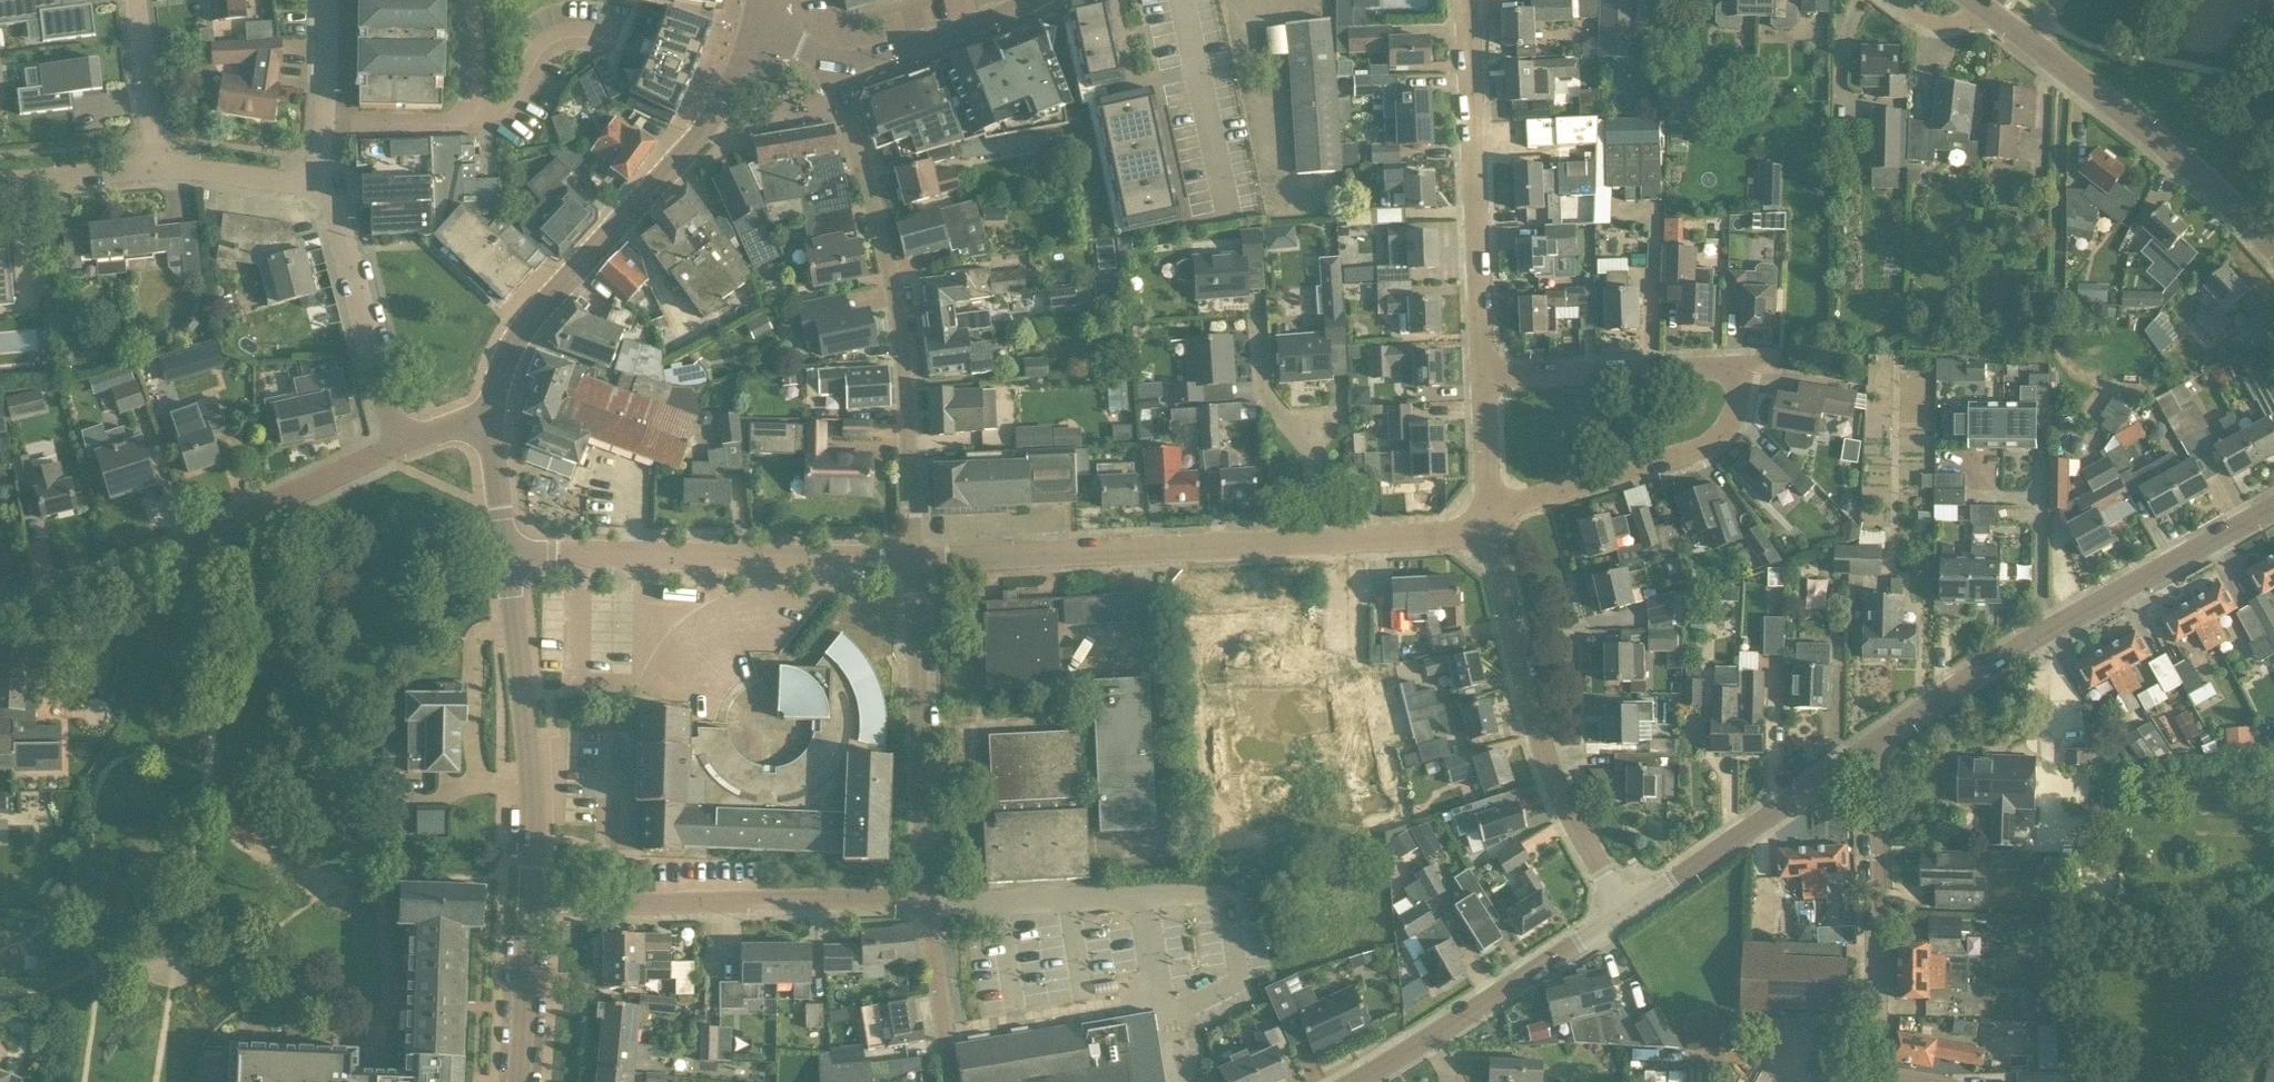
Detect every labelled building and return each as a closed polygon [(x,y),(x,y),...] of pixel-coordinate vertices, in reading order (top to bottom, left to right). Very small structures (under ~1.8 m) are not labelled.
[(39,21),(42,42),(94,35),(91,14),(87,14),(85,5),(63,7),(62,0),(0,0),(0,26),(39,21)] [(245,18),(243,0),(209,0),(212,22),(245,18)] [(359,108),(396,108),(404,108),(404,109),(422,109),(441,109),(443,0),(361,0),(359,108)] [(655,0),(671,2),(671,3),(675,3),(714,9),(715,0),(653,0),(655,0)] [(845,12),(890,0),(842,0),(845,12)] [(1060,7),(1064,26),(1081,93),(1119,83),(1099,0),(1080,0),(1074,1),(1075,3),(1060,7)] [(1534,23),(1574,21),(1573,0),(1533,0),(1533,12),(1504,13),(1505,47),(1516,47),(1517,59),(1535,59),(1534,23)] [(1601,18),(1601,0),(1581,0),(1581,18),(1601,18)] [(1601,18),(1599,58),(1629,59),(1631,0),(1601,0),(1601,18)] [(1756,17),(1757,0),(1728,0),(1728,4),(1721,4),(1717,8),(1716,24),(1720,28),(1739,28),(1743,24),(1744,16),(1756,17)] [(1756,17),(1772,17),(1772,26),(1776,30),(1793,30),(1798,26),(1798,10),(1794,6),(1785,6),(1785,0),(1757,0),(1756,17)] [(1830,0),(1802,0),(1801,12),(1830,13),(1830,0)] [(640,70),(634,82),(643,87),(637,99),(649,104),(661,110),(673,115),(674,116),(687,89),(686,89),(688,84),(689,84),(701,57),(700,57),(701,51),(702,52),(712,24),(674,10),(669,23),(660,19),(655,32),(656,33),(654,38),(653,38),(642,65),(643,66),(641,71),(640,70)] [(1328,19),(1283,26),(1288,72),(1295,175),(1341,172),(1341,166),(1338,123),(1334,69),(1328,19)] [(273,22),(264,23),(265,39),(274,39),(273,22)] [(1388,67),(1389,67),(1427,66),(1426,38),(1392,39),(1391,27),(1348,28),(1348,31),(1336,31),(1336,53),(1349,53),(1349,55),(1380,54),(1381,66),(1368,67),(1368,76),(1388,76),(1388,67)] [(1055,30),(1040,28),(985,50),(984,49),(944,64),(946,69),(939,72),(955,122),(963,142),(974,139),(984,134),(986,139),(1067,124),(1067,122),(1065,112),(1064,106),(1068,105),(1048,53),(1050,53),(1055,32),(1055,30)] [(216,102),(217,105),(220,107),(219,112),(221,112),(221,111),(270,118),(270,120),(272,120),(277,88),(275,87),(279,61),(281,61),(280,41),(213,44),(214,65),(215,65),(215,63),(240,62),(245,68),(242,87),(224,84),(223,88),(219,88),(218,90),(217,95),(217,98),(216,102)] [(1898,76),(1898,49),(1863,48),(1863,76),(1864,76),(1864,87),(1879,88),(1879,98),(1909,99),(1909,76),(1898,76)] [(596,70),(607,65),(604,57),(592,62),(596,70)] [(101,90),(97,59),(38,66),(41,87),(17,89),(20,115),(71,109),(70,94),(101,90)] [(1533,63),(1533,66),(1507,67),(1508,85),(1504,86),(1505,98),(1508,98),(1508,102),(1553,100),(1552,77),(1575,76),(1574,61),(1533,63)] [(607,65),(596,70),(600,77),(611,72),(607,65)] [(909,139),(915,156),(931,151),(957,143),(963,142),(955,122),(939,72),(937,68),(864,92),(858,103),(871,141),(872,141),(875,150),(909,139)] [(593,70),(578,81),(591,112),(608,105),(593,70)] [(611,72),(600,77),(603,84),(615,79),(611,72)] [(1670,73),(1669,110),(1705,111),(1706,74),(1670,73)] [(1427,92),(1396,93),(1396,76),(1388,76),(1368,76),(1353,77),(1354,97),(1383,96),(1384,121),(1428,119),(1427,92)] [(603,84),(607,92),(618,87),(615,79),(603,84)] [(1937,84),(1931,124),(1910,121),(1909,159),(1934,163),(1936,150),(1948,152),(1949,141),(1968,144),(1975,89),(1937,84)] [(622,94),(618,87),(607,92),(610,99),(622,94)] [(1146,89),(1089,103),(1122,234),(1179,220),(1146,89)] [(1599,90),(1581,90),(1582,111),(1599,110),(1599,90)] [(1994,90),(1992,123),(1984,122),(1982,159),(2017,161),(2019,128),(2031,129),(2034,93),(1994,90)] [(634,107),(637,99),(629,95),(623,109),(631,113),(634,107)] [(646,112),(649,104),(637,99),(634,107),(646,112)] [(649,104),(646,112),(658,118),(661,110),(649,104)] [(658,118),(670,124),(673,115),(661,110),(658,118)] [(1872,110),(1871,169),(1901,170),(1902,110),(1872,110)] [(552,118),(560,144),(575,139),(566,114),(552,118)] [(1598,118),(1528,121),(1529,148),(1588,146),(1597,145),(1598,118)] [(610,171),(627,184),(655,145),(639,133),(637,135),(615,119),(591,152),(613,168),(610,171)] [(1400,164),(1399,147),(1429,145),(1428,119),(1384,121),(1385,145),(1371,145),(1372,165),(1383,165),(1400,164)] [(1078,121),(1067,122),(1067,124),(1069,142),(1080,141),(1078,121)] [(1607,188),(1626,188),(1626,202),(1661,201),(1660,121),(1606,121),(1607,188)] [(753,138),(756,161),(747,166),(760,191),(763,189),(770,224),(803,218),(808,242),(803,243),(812,288),(864,278),(857,242),(842,245),(840,235),(854,232),(838,153),(837,153),(832,126),(753,138)] [(433,237),(430,148),(430,139),(381,141),(382,165),(371,166),(372,181),(363,182),(364,206),(370,206),(371,236),(403,235),(417,234),(427,239),(433,237)] [(525,266),(539,250),(523,236),(500,214),(499,179),(475,180),(474,146),(460,147),(459,139),(431,140),(434,236),(433,238),(505,304),(533,273),(525,266)] [(1082,161),(1080,141),(1069,142),(1071,162),(1082,161)] [(1344,142),(1344,163),(1359,163),(1358,142),(1344,142)] [(957,143),(931,151),(934,164),(961,156),(957,143)] [(550,153),(555,159),(526,185),(541,202),(519,225),(523,236),(539,250),(545,244),(559,258),(593,220),(593,213),(561,183),(571,173),(583,162),(578,145),(550,153)] [(2139,199),(2116,182),(2125,172),(2098,151),(2080,173),(2093,183),(2087,191),(2067,189),(2067,235),(2093,241),(2100,209),(2120,224),(2139,199)] [(1597,154),(1586,155),(1587,163),(1597,163),(1597,154)] [(1082,161),(1071,162),(1073,182),(1084,181),(1082,161)] [(954,169),(931,175),(928,163),(895,172),(904,206),(960,191),(954,169)] [(1405,164),(1400,164),(1383,165),(1383,168),(1378,168),(1378,178),(1383,178),(1384,192),(1403,192),(1404,209),(1432,208),(1430,176),(1405,177),(1405,164)] [(1543,166),(1515,167),(1517,210),(1544,209),(1544,194),(1552,194),(1554,225),(1577,226),(1595,225),(1597,164),(1558,165),(1558,172),(1543,172),(1543,166)] [(1781,167),(1759,166),(1758,208),(1780,209),(1781,167)] [(712,182),(732,223),(754,269),(778,257),(765,229),(769,228),(761,210),(762,209),(743,168),(712,182)] [(1084,181),(1073,182),(1075,202),(1087,201),(1084,181)] [(737,258),(685,188),(649,215),(658,228),(642,240),(668,276),(671,274),(700,315),(703,318),(724,303),(721,299),(750,278),(736,259),(737,258)] [(906,259),(948,247),(952,261),(989,255),(974,201),(963,204),(939,210),(938,209),(896,221),(906,259)] [(1077,222),(1089,221),(1087,201),(1075,202),(1077,222)] [(2144,228),(2156,240),(2145,252),(2159,265),(2152,273),(2166,286),(2195,254),(2179,240),(2188,230),(2163,207),(2144,228)] [(1346,220),(1346,227),(1405,224),(1404,210),(1370,211),(1370,212),(1346,213),(1346,220)] [(1772,214),(1771,230),(1785,231),(1786,213),(1772,214)] [(256,266),(267,307),(315,295),(304,250),(298,251),(291,224),(223,214),(216,260),(256,266)] [(122,219),(122,223),(120,223),(125,257),(166,253),(168,263),(183,262),(184,277),(202,275),(196,225),(179,226),(179,225),(154,228),(153,219),(137,221),(136,217),(134,215),(124,216),(122,219)] [(1666,241),(1684,241),(1685,218),(1667,218),(1666,241)] [(1091,242),(1089,221),(1077,222),(1080,244),(1091,242)] [(62,231),(65,257),(91,254),(92,261),(125,257),(120,223),(88,226),(89,232),(79,233),(79,230),(62,231)] [(1297,247),(1296,225),(1269,226),(1270,248),(1297,247)] [(1578,257),(1577,226),(1554,225),(1547,226),(1548,241),(1519,242),(1520,274),(1538,274),(1538,278),(1556,277),(1555,257),(1578,257)] [(1388,246),(1406,245),(1407,266),(1376,267),(1376,281),(1410,280),(1410,269),(1435,268),(1434,233),(1406,234),(1405,228),(1387,229),(1388,246)] [(1247,296),(1244,264),(1262,263),(1260,229),(1240,231),(1242,254),(1192,258),(1192,260),(1184,261),(1181,262),(1176,265),(1177,279),(1181,281),(1187,282),(1194,281),(1195,295),(1227,292),(1227,298),(1247,296)] [(1115,240),(1097,241),(1099,270),(1117,269),(1115,240)] [(14,305),(9,242),(0,243),(0,306),(14,305)] [(618,254),(596,277),(615,295),(625,304),(646,281),(638,254),(627,244),(618,255),(618,254)] [(1661,304),(1679,305),(1678,325),(1713,327),(1715,290),(1713,290),(1714,270),(1697,269),(1698,249),(1664,247),(1661,304)] [(1318,260),(1324,335),(1276,339),(1279,377),(1309,375),(1310,380),(1329,379),(1326,349),(1345,347),(1340,287),(1338,258),(1318,260)] [(1638,292),(1628,292),(1627,260),(1599,261),(1599,275),(1608,274),(1608,293),(1605,293),(1607,331),(1639,330),(1638,292)] [(1727,314),(1743,314),(1742,329),(1769,330),(1769,316),(1773,316),(1774,290),(1777,290),(1778,269),(1774,265),(1761,265),(1756,268),(1756,273),(1729,272),(1727,314)] [(2204,286),(2216,299),(2195,319),(2197,321),(2190,328),(2193,332),(2192,332),(2206,347),(2216,337),(2220,341),(2230,331),(2226,327),(2231,323),(2223,316),(2249,291),(2225,266),(2204,286)] [(1375,267),(1363,267),(1363,281),(1375,281),(1375,267)] [(964,271),(964,276),(920,282),(924,307),(950,304),(967,301),(967,300),(1024,293),(1021,269),(989,274),(988,268),(964,271)] [(1411,301),(1410,280),(1376,281),(1376,286),(1378,315),(1387,314),(1387,316),(1399,315),(1399,334),(1408,334),(1408,335),(1438,333),(1436,300),(1411,301)] [(2078,301),(2108,302),(2109,286),(2079,285),(2078,301)] [(1523,334),(1546,334),(1557,333),(1556,309),(1580,308),(1580,319),(1598,318),(1597,287),(1565,288),(1565,292),(1545,293),(1545,300),(1521,301),(1523,334)] [(1048,292),(1050,308),(1076,305),(1074,289),(1048,292)] [(2123,293),(2123,309),(2163,308),(2163,292),(2123,293)] [(572,304),(543,337),(559,351),(609,369),(622,334),(630,333),(637,313),(625,304),(615,295),(605,319),(608,321),(606,326),(587,318),(582,313),(588,307),(579,299),(573,306),(572,304)] [(871,319),(869,319),(867,311),(828,319),(824,302),(798,307),(805,342),(818,339),(822,357),(874,346),(873,338),(875,337),(877,335),(874,320),(871,319)] [(988,312),(952,316),(950,304),(924,307),(927,335),(966,332),(990,328),(988,312)] [(2244,329),(2260,346),(2273,332),(2273,322),(2263,311),(2244,329)] [(966,332),(927,335),(923,336),(929,376),(970,371),(970,376),(993,373),(990,343),(967,346),(966,332)] [(1185,341),(1188,385),(1165,386),(1166,405),(1203,403),(1202,386),(1232,384),(1231,364),(1225,365),(1223,338),(1185,341)] [(624,340),(614,370),(622,373),(663,388),(661,366),(659,351),(624,340)] [(216,343),(158,360),(165,384),(223,367),(216,343)] [(1438,354),(1413,355),(1413,346),(1371,347),(1372,379),(1390,379),(1389,367),(1411,366),(1412,388),(1440,387),(1438,354)] [(1347,347),(1348,360),(1360,359),(1359,347),(1347,347)] [(536,381),(523,414),(537,419),(526,446),(530,448),(576,465),(577,465),(587,437),(654,462),(678,471),(684,454),(691,435),(709,385),(665,388),(663,388),(622,373),(616,389),(596,381),(599,371),(574,362),(572,367),(555,361),(543,356),(538,354),(536,354),(528,378),(536,381)] [(1967,370),(1967,359),(1939,358),(1938,381),(1987,382),(1987,371),(1967,370)] [(335,359),(301,363),(302,373),(336,368),(335,359)] [(1024,360),(1025,378),(1047,377),(1046,359),(1024,360)] [(670,370),(663,371),(665,388),(709,385),(706,369),(704,370),(698,361),(693,366),(681,368),(670,370)] [(111,389),(120,415),(146,406),(137,380),(135,381),(130,367),(111,374),(115,387),(111,389)] [(886,367),(844,370),(844,367),(818,369),(819,395),(846,394),(847,409),(888,407),(886,367)] [(795,370),(781,372),(782,386),(796,384),(795,370)] [(349,414),(340,371),(294,381),(299,400),(286,403),(285,398),(265,402),(271,430),(277,429),(280,444),(336,432),(333,417),(349,414)] [(2258,400),(2270,393),(2258,371),(2243,379),(2255,401),(2258,400)] [(2021,388),(2021,406),(2003,406),(2002,449),(2035,449),(2035,406),(2049,406),(2049,375),(2030,375),(2030,388),(2021,388)] [(1113,382),(1112,408),(1129,408),(1131,382),(1113,382)] [(1160,409),(1161,382),(1139,382),(1139,408),(1160,409)] [(1801,383),(1799,399),(1779,395),(1774,430),(1788,432),(1786,442),(1790,448),(1807,451),(1813,447),(1815,437),(1818,437),(1822,414),(1854,419),(1858,393),(1801,383)] [(952,435),(952,433),(983,431),(982,409),(1023,407),(1022,392),(1018,392),(1018,385),(992,386),(992,388),(981,388),(981,391),(951,392),(951,390),(930,391),(932,436),(952,435)] [(2185,385),(2171,393),(2193,436),(2209,427),(2197,404),(2196,405),(2185,385)] [(7,400),(11,419),(45,411),(40,392),(7,400)] [(2180,443),(2193,436),(2171,393),(2157,400),(2180,443)] [(220,463),(209,434),(225,428),(215,399),(181,411),(187,427),(175,431),(190,473),(220,463)] [(1388,441),(1409,440),(1409,452),(1442,450),(1441,424),(1411,425),(1410,405),(1352,407),(1352,416),(1364,415),(1364,416),(1374,416),(1374,414),(1387,414),(1388,441)] [(1218,425),(1217,412),(1217,406),(1199,407),(1202,451),(1219,450),(1218,425)] [(1970,406),(1970,417),(1947,417),(1947,438),(1970,438),(1970,449),(2002,449),(2003,406),(1970,406)] [(718,416),(721,444),(741,443),(739,420),(738,414),(718,416)] [(2220,422),(2230,441),(2216,448),(2232,478),(2259,464),(2243,434),(2239,427),(2233,415),(2220,422)] [(2239,427),(2243,434),(2259,464),(2273,456),(2273,430),(2270,423),(2269,420),(2254,428),(2251,421),(2246,419),(2240,421),(2239,427)] [(842,421),(842,439),(870,440),(871,422),(842,421)] [(869,456),(825,455),(826,423),(806,422),(806,426),(750,425),(749,453),(795,454),(795,450),(806,450),(805,496),(868,497),(869,456)] [(1082,424),(1016,427),(1017,445),(1082,442),(1082,424)] [(154,485),(140,440),(137,432),(125,436),(122,428),(105,433),(102,425),(81,432),(88,458),(99,461),(112,499),(154,485)] [(1362,435),(1352,436),(1354,454),(1364,453),(1362,436),(1362,435)] [(1844,440),(1841,462),(1857,464),(1860,442),(1844,440)] [(2156,520),(2182,506),(2159,461),(2134,475),(2131,470),(2134,468),(2122,445),(2107,453),(2105,450),(2101,453),(2104,459),(2128,502),(2132,500),(2130,496),(2140,490),(2156,520)] [(1144,486),(1161,485),(1162,504),(1197,502),(1195,474),(1181,474),(1180,447),(1142,449),(1144,486)] [(727,504),(727,485),(723,449),(707,451),(708,463),(692,463),(692,484),(685,484),(685,503),(727,504)] [(1029,451),(1010,452),(965,455),(966,465),(933,466),(935,510),(1027,506),(1075,503),(1074,462),(1074,449),(1029,451)] [(1088,449),(1074,449),(1074,462),(1088,461),(1088,449)] [(1782,452),(1771,464),(1756,449),(1735,471),(1768,504),(1789,482),(1804,497),(1815,485),(1782,452)] [(1422,484),(1422,477),(1443,476),(1442,450),(1409,452),(1389,453),(1391,486),(1422,484)] [(1378,453),(1362,454),(1364,483),(1380,482),(1378,453)] [(1221,472),(1218,472),(1220,501),(1236,500),(1239,503),(1246,503),(1249,499),(1254,499),(1253,484),(1263,483),(1263,470),(1253,470),(1237,471),(1236,454),(1220,455),(1221,472)] [(2193,461),(2180,468),(2172,454),(2159,461),(2182,506),(2209,491),(2193,461)] [(69,482),(64,483),(60,463),(31,470),(28,457),(12,461),(20,494),(35,490),(41,519),(76,510),(69,482)] [(2112,544),(2104,529),(2123,519),(2117,508),(2128,502),(2104,459),(2082,471),(2093,491),(2079,499),(2078,498),(2069,503),(2070,460),(2050,460),(2049,510),(2061,510),(2070,526),(2069,526),(2086,558),(2112,544)] [(1135,506),(1134,478),(1133,464),(1096,466),(1097,479),(1099,479),(1100,507),(1135,506)] [(1935,475),(1935,490),(1965,491),(1965,475),(1935,475)] [(533,514),(567,515),(568,478),(534,478),(533,514)] [(1691,537),(1707,531),(1713,548),(1739,539),(1726,503),(1719,506),(1712,487),(1677,499),(1685,519),(1680,521),(1685,534),(1690,533),(1691,537)] [(1965,506),(1965,491),(1935,490),(1935,506),(1965,506)] [(1971,524),(1999,524),(1999,506),(1971,506),(1971,524)] [(1617,552),(1620,564),(1644,560),(1664,556),(1656,530),(1649,508),(1633,514),(1643,546),(1617,552)] [(1586,559),(1590,558),(1617,552),(1614,539),(1631,535),(1626,516),(1610,521),(1609,517),(1581,523),(1586,541),(1582,541),(1580,545),(1583,557),(1586,559)] [(1656,530),(1664,556),(1683,551),(1675,524),(1656,530)] [(1758,558),(1773,548),(1757,526),(1743,537),(1758,558)] [(1836,546),(1835,575),(1850,575),(1881,577),(1883,549),(1885,549),(1885,533),(1861,532),(1860,547),(1836,546)] [(1970,561),(1954,560),(1954,546),(1943,546),(1943,560),(1941,560),(1940,602),(1970,603),(1970,561)] [(1970,561),(1970,603),(1999,603),(2000,547),(1986,547),(1972,547),(1972,561),(1970,561)] [(2273,589),(2273,558),(2248,573),(2261,596),(2249,603),(2252,607),(2266,635),(2273,649),(2273,611),(2265,594),(2273,589)] [(1630,591),(1632,591),(1651,586),(1644,560),(1620,564),(1610,567),(1612,574),(1595,579),(1603,612),(1634,604),(1630,591)] [(1462,605),(1457,605),(1456,579),(1423,581),(1424,608),(1444,607),(1445,628),(1463,627),(1462,605)] [(1892,596),(1891,596),(1889,659),(1915,660),(1916,626),(1904,626),(1905,597),(1903,597),(1904,579),(1892,579),(1892,596)] [(1391,583),(1392,609),(1389,609),(1390,631),(1408,630),(1408,623),(1425,623),(1425,618),(1424,608),(1423,581),(1391,583)] [(2223,586),(2192,603),(2217,647),(2228,641),(2217,620),(2236,609),(2223,586)] [(1262,589),(1237,590),(1238,633),(1264,632),(1262,589)] [(1237,590),(1212,591),(1214,634),(1238,633),(1237,590)] [(1003,592),(1004,601),(983,602),(987,688),(1056,685),(1052,599),(1016,601),(1016,591),(1003,592)] [(1649,621),(1649,629),(1683,630),(1684,594),(1674,596),(1673,593),(1645,600),(1651,621),(1649,621)] [(1133,596),(1133,594),(1102,596),(1102,597),(1062,599),(1063,626),(1135,623),(1133,596)] [(1867,596),(1866,626),(1864,626),(1864,659),(1889,659),(1891,596),(1867,596)] [(2174,643),(2196,631),(2207,652),(2217,647),(2192,603),(2161,620),(2174,643)] [(2253,642),(2266,635),(2252,607),(2237,615),(2253,642)] [(1436,617),(1425,618),(1425,623),(1425,627),(1430,638),(1434,655),(1464,647),(1460,631),(1440,636),(1436,617)] [(1765,619),(1765,656),(1785,656),(1785,619),(1765,619)] [(1683,630),(1649,629),(1649,652),(1683,653),(1683,630)] [(2142,688),(2130,667),(2151,656),(2138,633),(2107,650),(2131,694),(2142,688)] [(645,849),(645,851),(679,853),(679,850),(681,850),(681,848),(708,849),(820,853),(842,854),(842,861),(886,863),(890,759),(889,759),(865,758),(866,745),(884,749),(885,733),(885,722),(885,714),(884,707),(884,703),(883,699),(881,693),(881,690),(880,688),(876,678),(874,675),(871,668),(869,664),(866,661),(861,654),(859,651),(856,648),(854,646),(847,639),(844,637),(841,634),(824,655),(813,669),(779,668),(776,719),(820,720),(819,734),(813,734),(813,736),(813,738),(812,741),(811,744),(809,747),(807,750),(804,753),(799,758),(793,763),(791,764),(789,765),(782,768),(778,769),(775,770),(774,775),(762,775),(762,769),(760,768),(756,767),(752,766),(750,765),(748,764),(744,761),(742,760),(738,756),(736,754),(735,752),(734,750),(732,748),(731,744),(728,737),(726,733),(726,731),(698,730),(698,738),(688,741),(688,722),(688,712),(641,710),(641,711),(639,711),(638,732),(635,802),(644,803),(642,848),(645,849)] [(1385,656),(1399,655),(1398,634),(1384,635),(1385,656)] [(12,770),(12,773),(62,771),(61,727),(35,726),(35,686),(38,683),(39,674),(35,670),(27,670),(27,647),(0,645),(0,770),(12,770)] [(1829,710),(1831,668),(1831,646),(1815,645),(1815,655),(1798,654),(1797,667),(1795,667),(1793,709),(1829,710)] [(1607,683),(1632,682),(1646,682),(1646,650),(1633,650),(1633,647),(1606,647),(1607,683)] [(2122,699),(2131,694),(2107,650),(2075,667),(2088,690),(2110,678),(2122,699)] [(1474,654),(1448,661),(1447,655),(1423,660),(1427,677),(1448,672),(1453,691),(1481,684),(1474,654)] [(2165,693),(2183,683),(2174,668),(2167,655),(2149,664),(2165,693)] [(1421,658),(1398,664),(1394,665),(1407,713),(1436,706),(1432,690),(1417,694),(1410,667),(1423,663),(1421,658)] [(2174,668),(2183,683),(2196,707),(2217,695),(2211,683),(2204,686),(2190,660),(2174,668)] [(1684,706),(1702,707),(1703,680),(1702,680),(1702,668),(1686,667),(1686,680),(1685,680),(1684,695),(1684,706)] [(1394,672),(1381,675),(1385,692),(1398,689),(1394,672)] [(1739,672),(1739,690),(1738,753),(1761,753),(1763,673),(1739,672)] [(1098,833),(1153,830),(1146,680),(1091,683),(1092,713),(1093,723),(1098,833)] [(1398,689),(1385,692),(1387,701),(1400,697),(1398,689)] [(1714,690),(1713,722),(1707,722),(1705,724),(1705,734),(1707,738),(1713,738),(1713,753),(1738,753),(1739,690),(1714,690)] [(383,773),(425,774),(457,774),(458,723),(463,723),(463,697),(406,696),(406,723),(407,723),(407,744),(383,744),(383,773)] [(1357,697),(1315,707),(1320,728),(1362,717),(1357,697)] [(1400,697),(1387,701),(1389,709),(1403,706),(1400,697)] [(1486,702),(1461,708),(1459,700),(1436,706),(1407,713),(1409,725),(1433,719),(1448,733),(1464,729),(1467,741),(1494,734),(1486,702)] [(1638,744),(1638,741),(1651,741),(1653,741),(1653,740),(1652,722),(1654,722),(1654,703),(1623,703),(1623,710),(1607,710),(1608,745),(1638,744)] [(1403,706),(1389,709),(1392,717),(1405,714),(1403,706)] [(2173,719),(2187,742),(2203,733),(2189,709),(2173,719)] [(1405,714),(1392,717),(1394,726),(1407,723),(1405,714)] [(1362,717),(1320,728),(1325,746),(1367,736),(1362,717)] [(1407,723),(1394,726),(1396,734),(1409,731),(1407,723)] [(2250,728),(2227,729),(2228,756),(2252,754),(2250,728)] [(1409,731),(1396,734),(1398,743),(1411,740),(1409,731)] [(2137,731),(2126,737),(2131,745),(2133,744),(2140,757),(2145,754),(2147,759),(2164,755),(2160,746),(2161,746),(2154,732),(2142,739),(2137,731)] [(981,816),(985,885),(1088,879),(1084,811),(1081,811),(1077,732),(987,737),(988,767),(991,815),(981,816)] [(1367,736),(1325,746),(1329,764),(1371,754),(1367,736)] [(1253,739),(1210,744),(1212,763),(1255,758),(1253,739)] [(1442,757),(1442,758),(1450,756),(1445,739),(1417,747),(1422,763),(1442,757)] [(1675,740),(1653,740),(1653,741),(1651,741),(1651,755),(1674,755),(1675,740)] [(1450,785),(1477,777),(1482,791),(1509,782),(1500,751),(1474,759),(1471,749),(1450,756),(1442,758),(1450,785)] [(2067,767),(2100,768),(2101,751),(2067,750),(2067,767)] [(1371,754),(1329,764),(1334,782),(1376,772),(1371,754)] [(1614,771),(1629,771),(1629,803),(1660,803),(1660,799),(1672,800),(1674,797),(1674,788),(1674,755),(1651,755),(1638,754),(1638,755),(1615,755),(1614,771)] [(2014,809),(2034,810),(2036,758),(1993,757),(1992,760),(1960,759),(1959,804),(1990,805),(1989,846),(2013,846),(2014,809)] [(1255,758),(1212,763),(1214,781),(1257,776),(1255,758)] [(1376,772),(1334,782),(1338,800),(1380,790),(1376,772)] [(1380,790),(1338,800),(1344,821),(1385,811),(1380,790)] [(9,814),(9,797),(0,797),(0,814),(9,814)] [(1491,798),(1450,812),(1458,837),(1477,831),(1481,842),(1483,842),(1482,842),(1484,841),(1487,850),(1519,829),(1524,828),(1525,828),(1523,821),(1525,817),(1523,812),(1519,810),(1517,803),(1516,804),(1495,811),(1491,798)] [(417,809),(416,837),(445,837),(445,810),(417,809)] [(1225,821),(1216,822),(1218,836),(1227,835),(1225,821)] [(1216,822),(1207,823),(1209,837),(1218,836),(1216,822)] [(1207,823),(1199,824),(1200,838),(1209,837),(1207,823)] [(1409,829),(1426,859),(1442,849),(1427,824),(1409,829)] [(1390,841),(1400,859),(1416,849),(1406,832),(1390,841)] [(1227,835),(1218,836),(1219,849),(1228,848),(1227,835)] [(1218,836),(1209,837),(1211,850),(1219,849),(1218,836)] [(1209,837),(1200,838),(1202,851),(1211,850),(1209,837)] [(1518,844),(1495,858),(1505,875),(1528,860),(1519,846),(1518,844)] [(1828,898),(1826,875),(1849,873),(1847,848),(1812,850),(1815,899),(1828,898)] [(1804,900),(1815,899),(1812,850),(1777,853),(1778,878),(1803,876),(1804,900)] [(1993,869),(2018,869),(2018,853),(1993,853),(1993,869)] [(1971,871),(1967,871),(1967,856),(1923,855),(1922,891),(1947,891),(1947,906),(1982,907),(1983,884),(1974,884),(1974,874),(1971,871)] [(1461,958),(1450,940),(1438,920),(1435,922),(1424,903),(1445,891),(1430,866),(1414,875),(1418,881),(1404,889),(1414,907),(1396,918),(1409,940),(1415,936),(1426,955),(1419,959),(1436,988),(1463,973),(1456,961),(1461,958)] [(1481,952),(1500,940),(1491,925),(1499,920),(1470,874),(1467,870),(1452,879),(1465,899),(1454,906),(1452,907),(1481,952)] [(1506,909),(1508,912),(1505,913),(1519,936),(1552,915),(1540,895),(1545,893),(1529,870),(1516,878),(1522,887),(1513,893),(1517,901),(1506,909)] [(409,927),(404,1056),(404,1075),(396,1074),(396,1081),(461,1081),(467,929),(483,930),(484,890),(399,887),(397,927),(409,927)] [(1899,947),(1899,973),(1969,974),(1969,970),(1995,971),(1995,958),(1969,957),(1961,942),(1962,942),(1962,934),(1968,934),(1968,922),(1962,922),(1962,917),(1930,917),(1929,940),(1930,940),(1930,947),(1925,947),(1904,946),(1904,947),(1899,947)] [(872,973),(871,964),(914,960),(911,928),(860,932),(861,945),(823,946),(824,974),(872,973)] [(1836,928),(1817,929),(1818,944),(1837,943),(1836,928)] [(671,934),(642,935),(603,935),(603,963),(670,962),(671,934)] [(1780,1013),(1780,1008),(1844,1011),(1847,961),(1782,957),(1783,945),(1745,943),(1742,1011),(1780,1013)] [(758,984),(777,984),(777,946),(741,947),(742,983),(719,983),(719,1010),(743,1009),(743,1001),(758,1001),(758,984)] [(777,984),(794,984),(794,1000),(809,1000),(808,946),(777,946),(777,984)] [(694,994),(694,960),(676,960),(676,994),(694,994)] [(670,981),(670,962),(603,963),(603,989),(643,989),(643,980),(670,981)] [(1620,1045),(1612,1011),(1613,1011),(1603,970),(1573,977),(1589,1044),(1620,1045)] [(1924,999),(1929,999),(1929,1004),(1951,1004),(1952,990),(1968,990),(1969,974),(1899,973),(1898,998),(1903,998),(1903,1000),(1924,1000),(1924,999)] [(1574,1043),(1589,1044),(1573,977),(1542,984),(1552,1026),(1569,1022),(1574,1043)] [(1282,982),(1264,990),(1277,1019),(1294,1012),(1312,1053),(1368,1028),(1350,989),(1315,1005),(1308,988),(1288,997),(1282,982)] [(639,996),(638,1007),(597,1004),(596,1020),(602,1021),(600,1042),(635,1045),(637,1023),(647,1024),(648,1012),(674,1014),(676,999),(639,996)] [(913,1001),(878,1007),(878,1005),(860,1008),(868,1050),(885,1047),(885,1048),(923,1042),(920,1024),(917,1024),(913,1001)] [(805,1005),(805,1029),(823,1028),(823,1013),(823,1005),(805,1005)] [(1657,1008),(1629,1024),(1643,1047),(1680,1049),(1657,1008)] [(1149,1014),(1070,1027),(953,1047),(958,1081),(1162,1081),(1149,1014)] [(1956,1020),(1953,1034),(1976,1038),(1978,1024),(1956,1020)] [(699,1062),(717,1062),(718,1027),(700,1027),(699,1062)] [(1262,1054),(1249,1060),(1259,1081),(1276,1081),(1287,1077),(1275,1052),(1287,1046),(1278,1027),(1276,1028),(1254,1038),(1262,1054)] [(1932,1068),(1934,1058),(1982,1067),(1982,1065),(2005,1069),(2007,1057),(1985,1053),(1986,1049),(1937,1040),(1937,1042),(1898,1035),(1893,1061),(1932,1068)] [(670,1048),(635,1045),(600,1042),(597,1071),(632,1074),(633,1060),(650,1062),(650,1057),(669,1059),(670,1048)] [(330,1051),(275,1049),(244,1047),(231,1047),(230,1059),(229,1081),(220,1080),(220,1081),(396,1081),(396,1074),(355,1072),(356,1052),(341,1051),(336,1051),(330,1051)] [(819,1067),(865,1062),(864,1051),(832,1055),(832,1054),(818,1055),(819,1067)] [(818,1081),(890,1081),(890,1080),(902,1079),(902,1073),(924,1071),(923,1060),(923,1057),(865,1062),(819,1067),(818,1067),(818,1081)] [(1249,1060),(1247,1057),(1218,1070),(1223,1081),(1259,1081),(1249,1060)] [(1488,1081),(1538,1081),(1539,1063),(1488,1062),(1488,1081)] [(632,1074),(597,1071),(596,1081),(631,1081),(632,1074)] [(22,1080),(0,1074),(0,1081),(22,1081),(22,1080)] [(2033,1081),(2057,1081),(2058,1074),(2033,1074),(2033,1081)]
